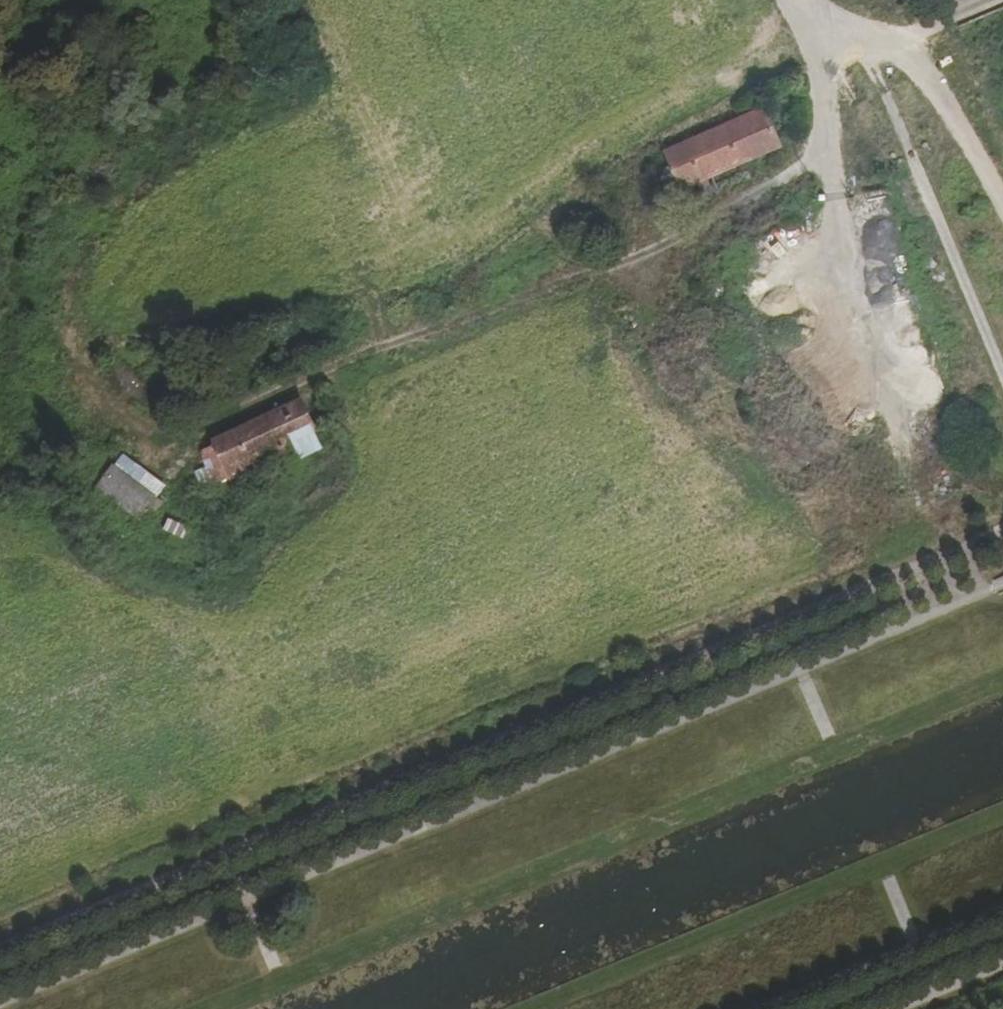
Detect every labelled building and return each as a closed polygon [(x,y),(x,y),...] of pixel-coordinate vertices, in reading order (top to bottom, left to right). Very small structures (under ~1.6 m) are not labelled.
[(663,160),(670,175),(770,131),(753,92),(653,134),(659,149),(650,153),(655,164),(663,160)] [(772,258),(741,265),(744,279),(775,272),(772,258)] [(760,317),(789,308),(781,284),(752,293),(760,317)] [(877,303),(885,328),(916,318),(909,294),(877,303)] [(196,462),(214,498),(285,459),(289,465),(298,460),(296,455),(305,450),(310,459),(327,450),(317,432),(299,401),(217,444),(219,450),(196,462)] [(154,479),(161,491),(178,481),(172,470),(154,479)] [(151,508),(162,528),(176,520),(166,500),(151,508)]
